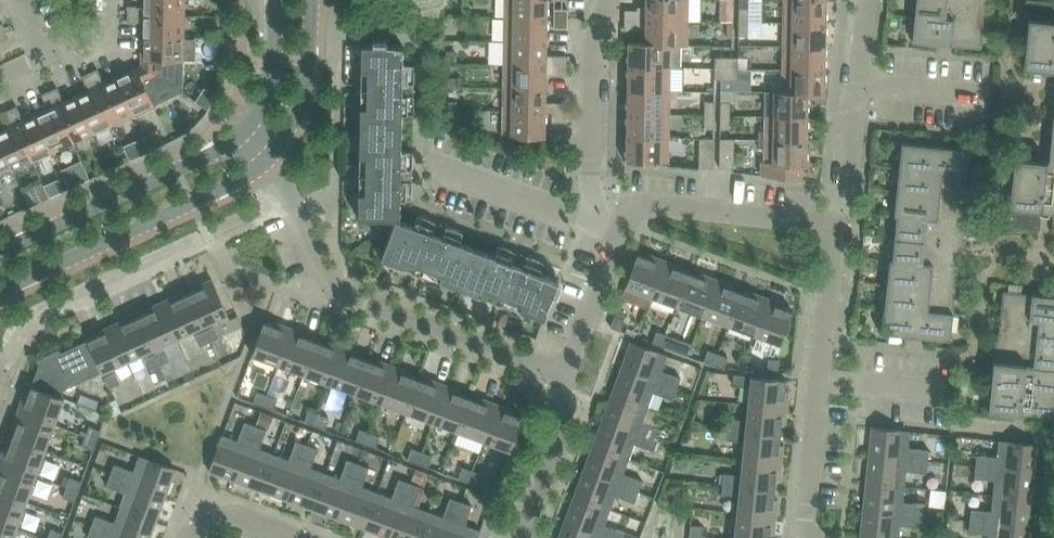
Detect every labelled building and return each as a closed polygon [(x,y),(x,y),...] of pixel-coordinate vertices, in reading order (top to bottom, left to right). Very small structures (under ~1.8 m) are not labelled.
[(127,15),(184,16),(184,0),(143,0),(143,7),(127,6),(127,15)] [(505,18),(546,19),(547,0),(506,0),(505,18)] [(687,0),(646,0),(646,10),(638,9),(638,11),(625,11),(624,20),(638,21),(646,21),(687,21),(687,0)] [(784,23),(825,24),(825,0),(802,0),(784,0),(784,23)] [(980,49),(985,2),(987,2),(988,0),(916,0),(912,42),(980,49)] [(1028,0),(1027,0),(1025,20),(1028,21),(1023,68),(1053,71),(1053,3),(1028,0)] [(554,9),(554,19),(567,19),(568,10),(554,9)] [(739,9),(738,22),(748,23),(748,9),(739,9)] [(142,23),(142,37),(184,38),(184,16),(127,15),(127,23),(142,23)] [(505,18),(505,41),(546,42),(546,19),(505,18)] [(567,19),(554,19),(553,29),(567,29),(567,19)] [(638,21),(624,20),(624,30),(638,30),(638,21)] [(646,21),(645,43),(645,44),(670,44),(670,46),(681,46),(686,46),(687,21),(646,21)] [(738,22),(738,36),(748,36),(748,23),(738,22)] [(784,23),(783,47),(824,47),(825,24),(784,23)] [(0,33),(0,43),(9,39),(5,31),(0,33)] [(142,37),(142,66),(157,76),(180,89),(181,61),(183,61),(183,60),(194,60),(194,39),(184,39),(184,38),(142,37)] [(505,41),(504,65),(545,66),(546,56),(546,42),(505,41)] [(629,42),(628,67),(669,68),(681,68),(681,46),(670,46),(670,44),(645,44),(645,43),(629,42)] [(403,46),(361,45),(361,71),(367,71),(367,79),(357,78),(357,100),(367,100),(366,108),(360,108),(360,132),(401,133),(401,114),(413,114),(414,66),(402,66),(403,46)] [(783,47),(783,70),(824,71),(824,47),(783,47)] [(546,56),(545,66),(553,66),(567,66),(567,56),(546,56)] [(715,69),(726,69),(726,58),(715,58),(715,69)] [(726,69),(738,69),(738,58),(726,58),(726,69)] [(545,89),(545,75),(545,66),(504,65),(504,88),(545,89)] [(157,76),(142,66),(116,77),(133,115),(154,105),(153,104),(180,91),(180,89),(157,76)] [(545,66),(545,75),(566,76),(567,66),(553,66),(545,66)] [(628,67),(628,91),(669,91),(669,68),(628,67)] [(97,69),(89,73),(113,124),(133,115),(116,77),(103,83),(97,69)] [(726,69),(715,69),(714,80),(726,80),(726,69)] [(738,69),(726,69),(726,80),(737,80),(738,69)] [(783,70),(783,92),(783,93),(807,94),(807,95),(824,95),(824,71),(783,70)] [(113,124),(89,73),(82,76),(88,90),(75,96),(93,134),(113,124)] [(443,87),(457,87),(457,78),(443,78),(443,87)] [(49,91),(73,143),(93,134),(75,96),(63,102),(57,88),(49,91)] [(504,88),(503,112),(545,112),(545,103),(545,89),(504,88)] [(48,109),(35,115),(52,152),(73,143),(49,91),(41,95),(48,109)] [(198,103),(208,109),(215,97),(205,91),(198,103)] [(628,91),(627,114),(668,115),(669,91),(628,91)] [(766,92),(765,116),(806,117),(807,95),(807,94),(783,93),(783,92),(766,92)] [(442,110),(456,111),(456,102),(442,101),(442,110)] [(705,102),(704,115),(714,116),(714,102),(705,102)] [(720,116),(730,116),(730,102),(720,102),(720,116)] [(545,103),(545,112),(552,112),(566,113),(566,103),(545,103)] [(9,110),(32,162),(52,152),(35,115),(23,120),(16,106),(9,110)] [(0,131),(0,144),(12,171),(32,162),(9,110),(1,114),(7,127),(0,131)] [(545,112),(503,112),(503,136),(544,137),(545,112)] [(552,112),(552,122),(566,122),(566,113),(552,112)] [(1006,206),(1003,226),(1040,230),(1042,211),(1053,213),(1053,113),(1049,163),(1014,159),(1009,206),(1006,206)] [(627,114),(627,137),(668,138),(668,115),(627,114)] [(704,129),(713,129),(714,116),(704,115),(704,129)] [(730,116),(720,116),(720,129),(729,129),(730,116)] [(806,117),(765,116),(765,131),(758,131),(758,140),(806,141),(806,117)] [(401,133),(360,132),(359,157),(365,157),(365,164),(356,164),(355,186),(365,186),(365,193),(359,193),(358,219),(395,220),(399,220),(400,200),(412,200),(412,152),(401,152),(401,133)] [(156,134),(145,139),(150,151),(162,145),(156,134)] [(668,138),(627,137),(626,162),(667,163),(668,138)] [(699,139),(699,168),(713,168),(713,139),(699,139)] [(719,168),(733,168),(734,139),(720,139),(719,168)] [(806,141),(758,140),(758,148),(765,149),(764,162),(761,162),(761,176),(801,180),(801,165),(806,165),(806,141)] [(894,216),(897,216),(892,260),(890,260),(882,332),(950,339),(957,270),(960,270),(965,221),(962,220),(969,150),(902,143),(894,216)] [(12,171),(0,144),(0,176),(12,171)] [(395,220),(381,259),(405,267),(407,262),(414,264),(410,273),(431,281),(434,272),(441,274),(439,280),(462,289),(477,250),(459,243),(463,232),(418,216),(414,227),(395,220)] [(494,256),(477,250),(462,289),(485,297),(487,291),(494,294),(491,303),(511,311),(515,302),(522,304),(520,310),(543,319),(558,280),(540,273),(544,262),(498,245),(494,256)] [(625,287),(652,297),(665,260),(648,254),(647,258),(637,254),(625,287)] [(681,267),(665,260),(652,297),(677,306),(689,273),(680,270),(681,267)] [(677,306),(703,316),(716,279),(700,273),(698,277),(689,273),(677,306)] [(196,291),(187,295),(202,326),(228,314),(211,279),(195,287),(196,291)] [(703,316),(728,325),(740,293),(731,289),(733,286),(716,279),(703,316)] [(728,325),(754,334),(767,298),(751,292),(750,296),(740,293),(728,325)] [(1053,417),(1053,297),(1003,292),(998,338),(996,337),(988,411),(1053,417)] [(161,303),(177,338),(202,326),(187,295),(179,299),(177,295),(161,303)] [(767,298),(754,334),(781,344),(793,312),(783,308),(784,305),(767,298)] [(147,313),(138,317),(152,349),(177,338),(161,303),(145,310),(147,313)] [(610,327),(620,331),(624,320),(614,316),(610,327)] [(127,318),(111,326),(127,360),(152,349),(138,317),(129,322),(127,318)] [(252,355),(278,365),(291,329),(275,322),(274,326),(264,322),(252,355)] [(88,340),(103,372),(127,360),(111,326),(95,333),(97,336),(88,340)] [(204,331),(209,342),(219,338),(214,327),(204,331)] [(278,365),(304,374),(316,342),(307,338),(308,335),(291,329),(278,365)] [(209,342),(204,331),(195,336),(200,347),(209,342)] [(652,343),(662,347),(666,335),(656,331),(652,343)] [(666,335),(662,347),(672,350),(676,339),(666,335)] [(39,366),(30,389),(60,397),(63,390),(103,372),(88,340),(55,356),(53,352),(36,360),(39,366)] [(325,345),(316,342),(304,374),(330,384),(343,347),(326,341),(325,345)] [(621,369),(676,389),(680,378),(661,371),(667,355),(631,342),(621,369)] [(330,384),(355,393),(367,360),(358,357),(359,354),(343,347),(330,384)] [(164,350),(155,354),(160,365),(169,361),(164,350)] [(703,362),(713,365),(718,354),(708,350),(703,362)] [(160,365),(155,354),(145,359),(150,370),(160,365)] [(718,354),(713,365),(723,369),(728,358),(718,354)] [(767,371),(778,372),(779,360),(768,359),(767,371)] [(355,393),(381,403),(394,366),(378,360),(376,364),(367,360),(355,393)] [(381,403),(407,412),(419,379),(409,376),(410,372),(394,366),(381,403)] [(612,394),(648,407),(653,393),(672,400),(676,389),(621,369),(612,394)] [(120,384),(115,373),(105,377),(110,388),(120,384)] [(733,385),(745,386),(746,376),(734,374),(733,385)] [(751,376),(748,404),(787,408),(788,391),(785,390),(786,380),(751,376)] [(407,412),(432,422),(446,385),(429,379),(428,383),(419,379),(407,412)] [(462,392),(446,385),(432,422),(458,431),(470,399),(461,395),(462,392)] [(60,397),(30,389),(27,396),(24,395),(18,411),(54,425),(64,398),(60,397)] [(253,403),(263,407),(267,395),(257,391),(253,403)] [(648,407),(612,394),(602,420),(657,440),(661,429),(642,422),(648,407)] [(267,395),(263,407),(273,410),(277,399),(267,395)] [(458,431),(484,441),(497,404),(481,398),(479,402),(470,399),(458,431)] [(497,404),(484,441),(510,450),(522,418),(512,414),(513,410),(497,404)] [(748,404),(746,431),(780,435),(781,425),(785,426),(787,408),(748,404)] [(304,422),(314,425),(318,414),(308,410),(304,422)] [(44,451),(54,425),(18,411),(12,428),(15,429),(12,438),(44,451)] [(261,412),(256,424),(268,429),(273,417),(261,412)] [(318,414),(314,425),(324,429),(328,418),(318,414)] [(728,430),(740,431),(741,420),(729,419),(728,430)] [(593,446),(629,459),(634,444),(653,451),(657,440),(602,420),(593,446)] [(208,471),(235,481),(255,426),(244,422),(237,441),(222,435),(208,471)] [(89,426),(85,436),(97,441),(100,431),(89,426)] [(235,481),(261,491),(274,454),(259,449),(266,430),(255,426),(235,481)] [(872,427),(869,456),(927,462),(929,450),(908,448),(910,431),(872,427)] [(355,441),(365,444),(370,433),(360,429),(355,441)] [(740,431),(728,430),(727,440),(739,441),(740,431)] [(746,431),(743,459),(781,463),(783,445),(779,445),(780,435),(746,431)] [(370,433),(365,444),(375,448),(380,437),(370,433)] [(85,436),(81,446),(93,451),(97,441),(85,436)] [(0,460),(0,463),(35,476),(44,451),(12,438),(8,448),(5,446),(0,460)] [(261,491),(286,500),(307,445),(296,441),(289,460),(274,454),(261,491)] [(976,455),(975,467),(1034,473),(1037,444),(998,441),(997,457),(976,455)] [(286,500),(312,510),(325,473),(311,468),(318,449),(307,445),(286,500)] [(583,472),(638,492),(642,481),(623,474),(629,459),(593,446),(583,472)] [(409,460),(418,464),(422,452),(413,449),(409,460)] [(422,452),(418,464),(427,467),(431,456),(422,452)] [(110,475),(165,496),(175,469),(139,456),(133,471),(114,464),(110,475)] [(869,456),(866,483),(904,487),(906,471),(926,473),(927,462),(869,456)] [(743,459),(740,486),(774,489),(775,480),(779,480),(781,463),(743,459)] [(312,510),(338,519),(358,464),(347,460),(340,479),(325,473),(312,510)] [(25,502),(35,476),(0,463),(0,492),(25,502)] [(338,519),(363,528),(377,493),(362,487),(369,468),(358,464),(338,519)] [(458,479),(468,482),(472,471),(462,467),(458,479)] [(994,480),(993,496),(1031,500),(1034,473),(975,467),(974,478),(994,480)] [(415,469),(411,480),(420,483),(423,472),(415,469)] [(472,471),(468,482),(478,486),(482,474),(472,471)] [(574,497),(610,510),(615,496),(634,503),(638,492),(583,472),(574,497)] [(722,484),(734,485),(736,475),(723,474),(722,484)] [(120,508),(156,521),(165,496),(110,475),(106,486),(125,493),(120,508)] [(66,488),(78,492),(81,482),(70,478),(66,488)] [(389,537),(410,483),(399,479),(392,498),(377,493),(363,528),(389,537)] [(428,512),(413,506),(421,487),(410,483),(389,537),(418,537),(428,512)] [(866,483),(863,510),(922,516),(923,504),(903,502),(904,487),(866,483)] [(734,485),(722,484),(721,495),(733,496),(734,485)] [(774,489),(740,486),(737,513),(775,517),(777,499),(773,499),(774,489)] [(78,492),(66,488),(63,498),(74,502),(78,492)] [(16,527),(25,502),(0,492),(0,522),(16,527)] [(1031,500),(993,496),(991,511),(971,509),(970,521),(1028,527),(1031,500)] [(607,537),(621,537),(623,532),(604,525),(610,510),(574,497),(564,523),(607,537)] [(461,502),(450,498),(443,517),(428,512),(418,537),(448,537),(461,502)] [(448,537),(478,537),(480,531),(465,525),(472,506),(461,502),(448,537)] [(122,537),(150,537),(156,521),(120,508),(114,522),(95,515),(91,526),(122,537)] [(860,537),(868,537),(899,537),(900,525),(921,527),(922,516),(863,510),(860,537)] [(737,513),(735,537),(769,537),(770,534),(774,534),(775,517),(737,513)] [(988,537),(1027,537),(1028,527),(970,521),(968,533),(989,535),(988,537)] [(16,527),(0,522),(0,537),(12,537),(16,527)] [(564,523),(558,537),(607,537),(564,523)] [(689,536),(701,537),(702,526),(690,525),(689,536)] [(91,526),(87,537),(89,537),(122,537),(91,526)] [(62,533),(51,529),(48,537),(61,537),(62,533)]
